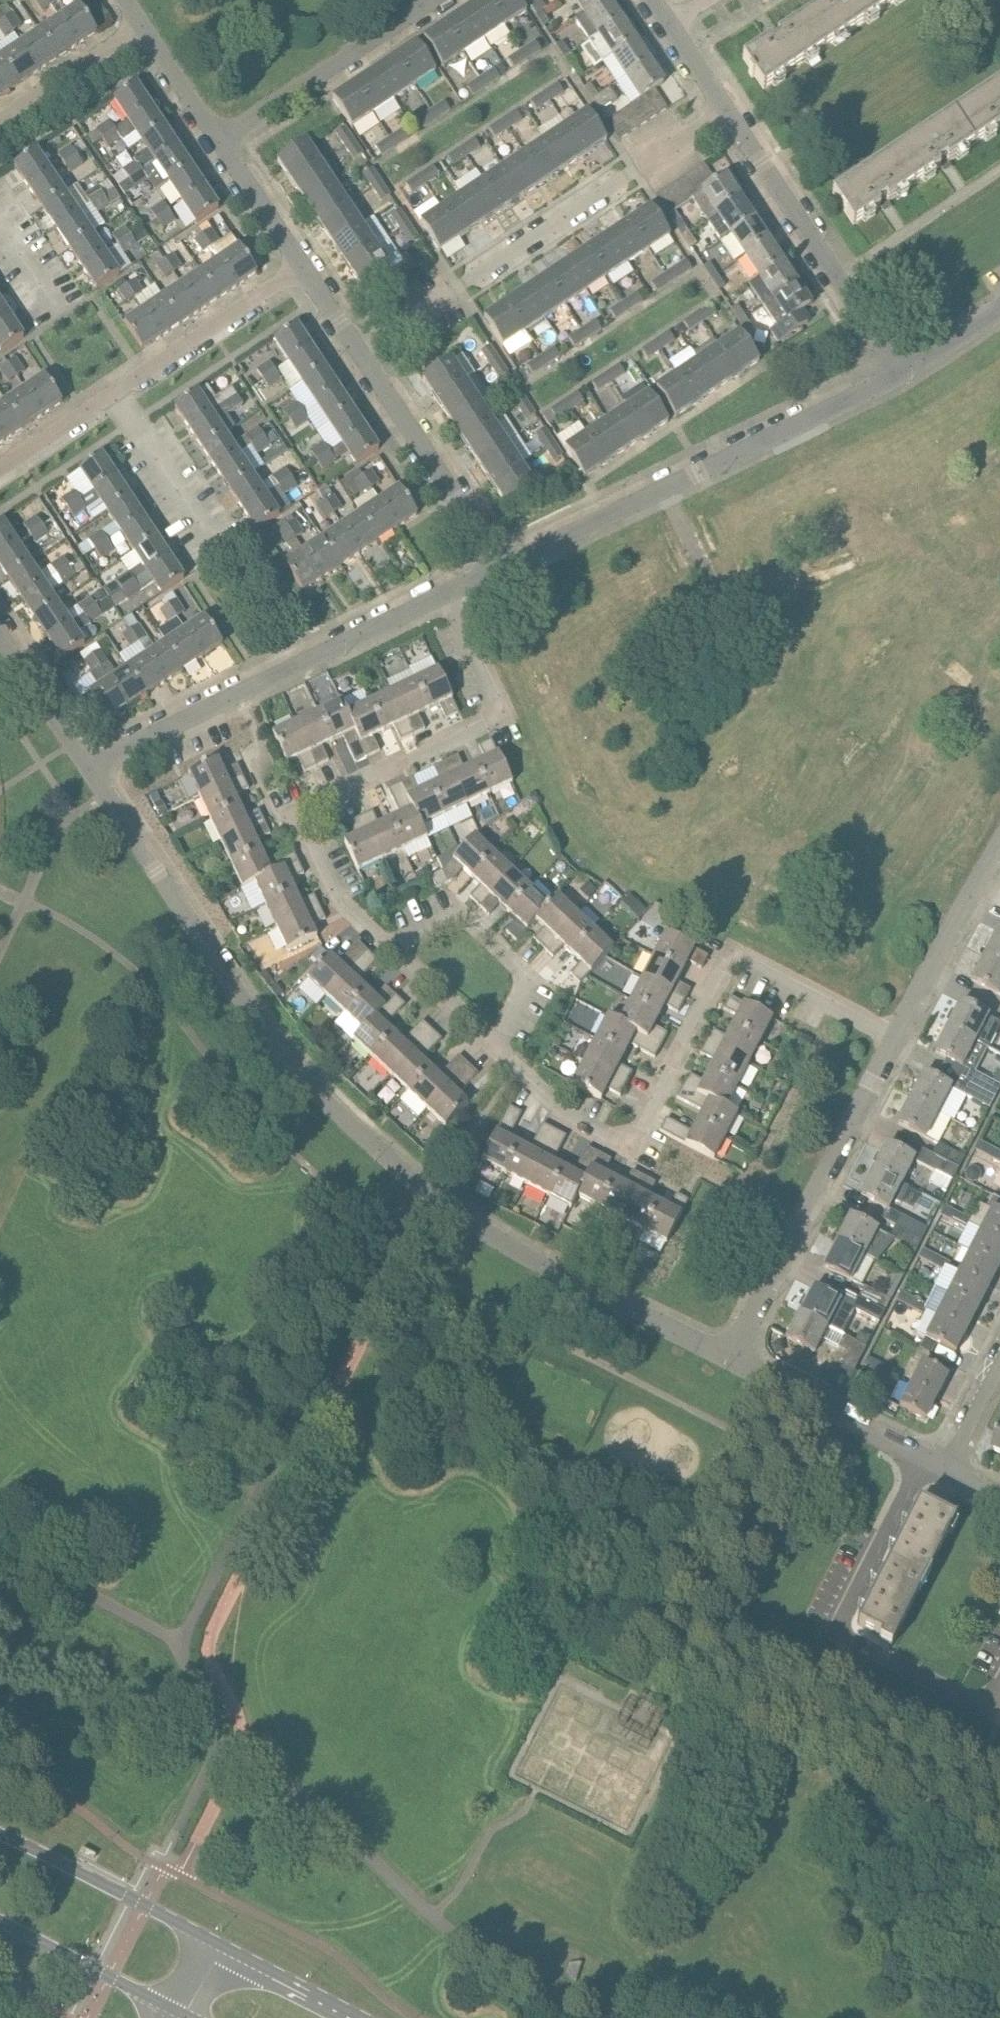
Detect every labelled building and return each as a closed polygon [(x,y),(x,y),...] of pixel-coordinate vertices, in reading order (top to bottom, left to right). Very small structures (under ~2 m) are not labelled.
[(47,0),(34,0),(43,13),(52,7),(47,0)] [(506,26),(489,0),(482,0),(466,11),(485,40),(506,26)] [(527,12),(520,0),(489,0),(506,26),(527,12)] [(546,8),(541,0),(526,0),(536,15),(542,11),(546,8)] [(604,0),(573,0),(582,14),(604,0)] [(597,36),(621,19),(608,0),(604,0),(582,14),(583,15),(574,20),(588,42),(597,36)] [(900,0),(833,0),(831,2),(830,1),(829,2),(804,18),(779,35),(778,35),(778,36),(774,39),(770,42),(770,41),(769,41),(743,58),(752,72),(749,73),(752,79),(755,77),(764,90),(794,70),(825,50),(855,30),(886,9),(900,0)] [(77,45),(97,32),(79,6),(68,13),(60,2),(52,7),(60,19),(77,45)] [(464,53),(485,40),(466,11),(445,24),(464,53)] [(543,26),(550,22),(542,11),(536,15),(543,26)] [(13,31),(22,25),(13,13),(5,19),(13,31)] [(13,31),(5,19),(0,22),(0,29),(5,37),(13,31)] [(58,58),(77,45),(60,19),(41,31),(58,58)] [(611,57),(635,41),(621,19),(597,36),(611,57)] [(443,67),(464,53),(445,24),(424,38),(443,67)] [(564,57),(570,53),(563,41),(568,38),(561,28),(549,35),(564,57)] [(39,71),(58,58),(41,31),(21,44),(39,71)] [(521,50),(528,59),(542,50),(535,41),(521,50)] [(625,78),(649,62),(635,41),(611,57),(625,78)] [(415,86),(436,72),(417,43),(396,57),(415,86)] [(20,83),(39,71),(21,44),(2,57),(20,83)] [(515,68),(528,59),(521,50),(508,58),(515,68)] [(20,83),(2,57),(0,53),(0,95),(1,96),(20,83)] [(572,69),(578,65),(570,53),(564,57),(572,69)] [(394,100),(415,86),(396,57),(375,71),(394,100)] [(625,78),(639,100),(645,95),(655,89),(663,83),(649,62),(625,78)] [(480,77),(486,87),(500,77),(494,68),(480,77)] [(373,114),(394,100),(375,71),(354,85),(373,114)] [(473,95),(486,87),(480,77),(467,86),(473,95)] [(894,154),(833,194),(854,225),(880,208),(880,207),(888,202),(890,201),(914,185),(939,168),(940,168),(940,167),(948,162),(948,163),(950,161),(975,145),(999,128),(999,83),(955,113),(894,154)] [(550,102),(564,93),(558,84),(544,93),(550,102)] [(593,100),(599,96),(591,84),(585,88),(593,100)] [(129,121),(150,106),(137,85),(115,100),(129,121)] [(352,128),(373,114),(354,85),(333,99),(352,128)] [(600,111),(617,100),(610,89),(599,96),(593,100),(600,111)] [(645,95),(658,114),(667,108),(655,89),(645,95)] [(537,111),(550,102),(544,93),(531,101),(537,111)] [(636,102),(648,121),(658,114),(645,95),(639,100),(636,102)] [(431,110),(437,120),(450,111),(444,101),(431,110)] [(626,108),(638,127),(648,121),(636,102),(626,108)] [(150,106),(129,121),(116,130),(122,139),(123,141),(136,132),(142,141),(164,127),(150,106)] [(616,115),(629,134),(638,127),(626,108),(616,115)] [(424,128),(437,120),(431,110),(417,119),(424,128)] [(502,121),(508,130),(523,120),(517,111),(502,121)] [(586,155),(607,141),(588,112),(567,126),(586,155)] [(629,134),(616,115),(606,121),(619,140),(629,134)] [(565,168),(586,155),(567,126),(566,127),(560,117),(539,130),(546,140),(565,168)] [(103,139),(116,130),(110,121),(97,130),(103,139)] [(495,138),(508,130),(502,121),(489,129),(495,138)] [(134,157),(137,161),(143,170),(178,147),(164,127),(142,141),(147,149),(134,157)] [(345,147),(354,141),(345,127),(336,133),(345,147)] [(390,137),(396,147),(409,138),(403,128),(390,137)] [(109,147),(122,139),(116,130),(103,139),(109,147)] [(382,156),(396,147),(390,137),(376,146),(382,156)] [(461,148),(467,157),(481,148),(475,139),(461,148)] [(544,182),(565,168),(546,140),(525,154),(544,182)] [(354,160),(363,154),(354,141),(345,147),(354,160)] [(292,182),(320,162),(307,142),(278,161),(292,182)] [(58,155),(64,163),(77,155),(71,146),(58,155)] [(169,182),(191,167),(178,147),(143,170),(149,180),(157,190),(169,182)] [(454,166),(467,157),(461,148),(448,157),(454,166)] [(28,187),(51,172),(37,152),(15,167),(28,187)] [(523,196),(544,182),(525,154),(504,168),(523,196)] [(70,173),(83,164),(77,155),(64,163),(70,173)] [(128,180),(143,170),(137,161),(122,171),(128,180)] [(306,202),(335,183),(320,162),(292,182),(306,202)] [(705,165),(695,171),(708,189),(717,183),(705,165)] [(420,175),(426,184),(440,175),(434,166),(420,175)] [(183,203),(205,187),(191,167),(169,182),(183,203)] [(373,189),(382,182),(373,168),(364,174),(373,189)] [(502,210),(523,196),(504,168),(484,181),(502,210)] [(143,170),(128,180),(134,189),(149,180),(143,170)] [(708,189),(695,171),(686,177),(698,196),(708,189)] [(42,207),(64,193),(51,172),(28,187),(42,207)] [(412,193),(426,184),(420,175),(406,184),(412,193)] [(698,196),(686,177),(676,183),(688,202),(693,199),(698,196)] [(707,220),(740,198),(726,177),(717,183),(708,189),(698,196),(693,199),(707,220)] [(126,195),(134,189),(128,180),(120,186),(126,195)] [(481,224),(502,210),(484,181),(463,195),(481,224)] [(381,202),(391,196),(382,182),(373,189),(381,202)] [(320,223),(348,204),(335,183),(306,202),(320,223)] [(688,202),(676,183),(666,190),(678,208),(688,202)] [(91,204),(104,195),(98,187),(85,195),(91,204)] [(196,223),(219,208),(205,187),(183,203),(196,223)] [(678,208),(666,190),(657,196),(668,215),(678,208)] [(56,228),(78,213),(64,193),(42,207),(56,228)] [(97,214),(110,205),(104,195),(91,204),(97,214)] [(461,238),(481,224),(463,195),(443,209),(461,238)] [(707,220),(722,241),(754,220),(740,198),(707,220)] [(426,218),(440,209),(435,201),(421,210),(426,218)] [(150,210),(157,220),(170,211),(163,202),(150,210)] [(333,244),(362,225),(348,204),(320,223),(333,244)] [(649,250),(670,236),(651,207),(630,221),(649,250)] [(440,251),(461,238),(443,209),(421,223),(440,251)] [(401,230),(410,224),(401,210),(391,216),(401,230)] [(163,229),(176,220),(170,211),(157,220),(163,229)] [(70,248),(92,233),(78,213),(56,228),(70,248)] [(743,256),(743,257),(768,241),(754,220),(722,241),(720,242),(733,263),(743,256)] [(628,263),(649,250),(630,221),(609,235),(628,263)] [(682,222),(676,226),(683,237),(689,233),(682,222)] [(409,243),(419,237),(410,224),(401,230),(409,243)] [(347,265),(376,245),(362,225),(333,244),(347,265)] [(118,245),(131,236),(125,227),(112,236),(118,245)] [(211,229),(203,235),(212,247),(220,241),(211,229)] [(83,269),(105,254),(92,233),(70,248),(83,269)] [(689,233),(683,237),(691,248),(697,244),(689,233)] [(212,247),(203,235),(195,240),(202,250),(203,253),(212,247)] [(608,277),(628,263),(609,235),(589,249),(608,277)] [(125,254),(138,245),(131,236),(118,245),(125,254)] [(758,279),(782,262),(768,241),(743,257),(758,279)] [(376,245),(347,265),(361,286),(390,267),(376,245)] [(238,286),(244,282),(257,273),(239,247),(221,259),(238,286)] [(587,291),(608,277),(589,249),(568,262),(587,291)] [(97,289),(101,287),(119,274),(105,254),(83,269),(97,289)] [(173,272),(182,266),(174,254),(165,260),(173,272)] [(238,286),(221,259),(201,272),(219,299),(238,286)] [(166,278),(173,272),(165,260),(157,266),(166,278)] [(686,260),(678,265),(684,275),(692,270),(686,260)] [(566,305),(587,291),(568,262),(547,276),(566,305)] [(763,306),(797,283),(782,262),(758,279),(749,285),(763,306)] [(711,279),(718,275),(710,263),(704,267),(711,279)] [(611,277),(615,283),(635,272),(631,265),(611,277)] [(678,265),(665,274),(671,284),(684,275),(678,265)] [(200,312),(219,299),(201,272),(182,285),(200,312)] [(658,293),(671,284),(665,274),(651,283),(658,293)] [(719,291),(725,286),(718,275),(711,279),(719,291)] [(545,319),(566,305),(547,276),(526,290),(545,319)] [(135,298),(144,292),(136,280),(127,285),(135,298)] [(797,283),(763,306),(777,327),(771,330),(779,342),(808,322),(801,311),(811,305),(797,283)] [(127,303),(135,298),(127,285),(119,291),(127,303)] [(181,325),(200,312),(182,285),(163,298),(181,325)] [(524,332),(545,319),(526,290),(505,304),(524,332)] [(624,301),(630,311),(643,302),(637,293),(624,301)] [(162,337),(181,325),(163,298),(143,311),(162,337)] [(11,317),(0,301),(0,324),(11,317)] [(616,320),(630,311),(624,301),(610,311),(616,320)] [(503,346),(524,332),(505,304),(484,318),(503,346)] [(703,323),(716,314),(710,304),(697,313),(703,323)] [(739,321),(746,317),(738,305),(732,309),(739,321)] [(142,350),(162,337),(143,311),(125,324),(142,350)] [(690,331),(703,323),(697,313),(683,322),(690,331)] [(24,338),(11,317),(0,324),(0,350),(2,353),(24,338)] [(747,333),(753,329),(746,317),(739,321),(747,333)] [(582,329),(588,339),(602,330),(596,320),(582,329)] [(288,362),(311,347),(297,327),(275,342),(288,362)] [(575,348),(588,339),(582,329),(568,339),(575,348)] [(662,350),(675,341),(669,332),(656,341),(662,350)] [(759,362),(756,357),(740,333),(719,347),(738,376),(759,362)] [(648,359),(662,350),(656,341),(642,350),(648,359)] [(490,365),(499,359),(490,346),(481,352),(490,365)] [(302,383),(324,368),(311,347),(288,362),(302,383)] [(716,390),(738,376),(719,347),(698,362),(716,390)] [(541,357),(547,366),(560,357),(554,348),(541,357)] [(533,375),(547,366),(541,357),(527,366),(533,375)] [(17,377),(25,370),(17,358),(8,364),(17,377)] [(499,379),(508,373),(499,359),(490,365),(499,379)] [(437,400),(466,381),(452,360),(423,379),(437,400)] [(257,370),(263,380),(276,371),(270,362),(257,370)] [(695,404),(716,390),(698,362),(676,376),(695,404)] [(17,377),(8,364),(0,369),(0,370),(9,382),(17,377)] [(612,384),(626,374),(619,365),(605,374),(612,384)] [(316,403),(338,388),(324,368),(302,383),(316,403)] [(269,389),(282,380),(276,371),(263,380),(269,389)] [(598,392),(612,384),(605,374),(592,383),(598,392)] [(43,415),(50,411),(62,403),(45,376),(27,388),(43,415)] [(676,417),(695,404),(676,376),(657,389),(676,417)] [(451,421),(480,402),(466,381),(437,400),(451,421)] [(175,407),(189,428),(237,396),(232,387),(216,398),(208,386),(175,407)] [(518,407),(527,401),(518,387),(509,393),(518,407)] [(24,428),(43,415),(27,388),(6,402),(24,428)] [(329,424),(352,409),(338,388),(316,403),(329,424)] [(570,411),(584,402),(578,392),(564,402),(570,411)] [(647,436),(668,422),(649,394),(628,407),(647,436)] [(203,449),(226,434),(235,427),(227,415),(243,405),(237,396),(189,428),(203,449)] [(526,420),(536,414),(527,401),(518,407),(526,420)] [(24,428),(6,402),(0,406),(0,434),(5,441),(24,428)] [(465,442),(493,423),(480,402),(451,421),(465,442)] [(543,416),(549,425),(570,411),(564,402),(543,416)] [(290,420),(303,412),(297,403),(284,411),(290,420)] [(626,450),(647,436),(628,407),(607,421),(626,450)] [(343,444),(365,429),(352,409),(329,424),(343,444)] [(296,430),(309,421),(303,412),(290,420),(296,430)] [(605,464),(626,450),(607,421),(586,435),(605,464)] [(479,463),(507,444),(493,423),(465,442),(479,463)] [(252,445),(265,437),(259,428),(246,437),(252,445)] [(545,448),(554,442),(545,428),(536,435),(545,448)] [(357,465),(376,452),(379,450),(369,436),(371,434),(369,431),(367,432),(365,429),(343,444),(357,465)] [(216,469),(239,454),(226,434),(203,449),(216,469)] [(584,478),(605,464),(586,435),(565,449),(584,478)] [(258,455),(271,446),(265,437),(252,445),(258,455)] [(521,465),(521,464),(531,457),(518,437),(507,444),(479,463),(493,484),(521,465)] [(554,462),(563,455),(554,442),(545,448),(554,462)] [(317,461),(330,452),(324,443),(311,452),(317,461)] [(323,470),(336,461),(330,452),(317,461),(323,470)] [(230,490),(253,474),(239,454),(216,469),(230,490)] [(80,471),(88,482),(94,491),(116,476),(102,456),(80,471)] [(507,505),(535,486),(521,465),(493,484),(507,505)] [(278,486),(292,478),(285,469),(272,477),(278,486)] [(371,489),(380,483),(372,470),(363,476),(371,489)] [(243,510),(267,495),(253,474),(230,490),(243,510)] [(116,476),(94,491),(100,501),(107,512),(130,497),(116,476)] [(363,494),(371,489),(363,476),(355,481),(363,494)] [(285,495),(298,487),(292,478),(278,486),(285,495)] [(398,528),(417,515),(400,488),(382,500),(398,528)] [(62,499),(67,508),(80,499),(75,491),(62,499)] [(257,531),(280,515),(267,495),(243,510),(257,531)] [(334,514),(342,508),(334,495),(325,501),(334,514)] [(108,541),(121,532),(143,517),(130,497),(107,512),(115,523),(102,532),(108,541)] [(80,499),(67,508),(74,518),(87,510),(80,499)] [(379,540),(398,528),(382,500),(361,514),(379,540)] [(325,520),(334,514),(325,501),(317,507),(325,520)] [(360,553),(379,540),(361,514),(342,527),(360,553)] [(30,534),(43,526),(37,516),(24,525),(30,534)] [(134,553),(157,538),(143,517),(121,532),(134,553)] [(286,525),(296,539),(304,534),(295,519),(286,525)] [(16,542),(3,522),(0,524),(0,553),(16,542)] [(287,545),(296,539),(286,525),(277,530),(287,545)] [(36,543),(49,535),(43,526),(30,534),(36,543)] [(340,566),(360,553),(342,527),(323,539),(340,566)] [(95,550),(108,541),(102,532),(89,541),(95,550)] [(134,553),(142,563),(148,573),(171,558),(157,538),(134,553)] [(302,591),(321,579),(304,552),(296,539),(287,545),(296,558),(286,564),(285,565),(302,591)] [(321,579),(340,566),(323,539),(304,552),(321,579)] [(108,541),(95,550),(102,559),(114,550),(108,541)] [(30,563),(16,542),(0,553),(0,566),(8,578),(30,563)] [(57,575),(70,566),(64,557),(51,566),(57,575)] [(141,591),(154,582),(162,594),(184,579),(171,558),(148,573),(135,582),(141,591)] [(21,598),(44,583),(30,563),(8,578),(21,598)] [(70,566),(57,575),(63,584),(76,575),(70,566)] [(116,581),(122,590),(135,582),(128,572),(116,581)] [(110,599),(122,590),(116,581),(103,589),(110,599)] [(128,599),(141,591),(135,582),(122,590),(128,599)] [(57,604),(50,593),(44,583),(21,598),(35,619),(57,604)] [(122,590),(110,599),(116,608),(128,599),(122,590)] [(84,616),(97,607),(91,598),(78,606),(84,616)] [(177,618),(186,612),(177,599),(168,605),(177,618)] [(49,639),(71,624),(65,615),(57,604),(35,619),(49,639)] [(169,624),(177,618),(168,605),(160,611),(169,624)] [(103,616),(97,607),(84,616),(90,625),(103,616)] [(203,657),(223,644),(205,617),(186,630),(203,657)] [(85,645),(77,633),(71,624),(49,639),(62,660),(85,645)] [(131,630),(139,643),(148,638),(139,624),(131,630)] [(139,643),(131,630),(122,636),(131,649),(139,643)] [(184,669),(203,657),(186,630),(167,643),(184,669)] [(165,682),(184,669),(167,643),(156,650),(148,638),(139,643),(147,655),(165,682)] [(146,695),(165,682),(147,655),(128,668),(146,695)] [(127,708),(146,695),(128,668),(118,675),(106,657),(97,663),(127,708)] [(108,720),(127,708),(97,663),(89,668),(101,686),(90,694),(108,720)] [(416,681),(430,710),(439,705),(446,719),(459,713),(438,670),(416,681)] [(418,715),(430,710),(416,681),(393,691),(414,735),(425,729),(418,715)] [(401,741),(414,735),(393,691),(370,702),(384,732),(394,727),(401,741)] [(368,756),(348,713),(342,701),(319,712),(333,741),(343,737),(355,763),(368,756)] [(373,737),(384,732),(370,702),(348,713),(368,756),(380,751),(373,737)] [(322,747),(333,741),(319,712),(296,723),(317,767),(329,761),(322,747)] [(305,772),(317,767),(296,723),(274,733),(273,734),(287,763),(298,758),(305,772)] [(476,765),(490,794),(513,783),(492,740),(479,746),(486,760),(476,765)] [(467,805),(490,794),(476,765),(465,770),(458,756),(446,762),(467,805)] [(189,774),(200,797),(243,776),(238,765),(224,771),(218,760),(189,774)] [(444,816),(467,805),(446,762),(434,767),(441,781),(430,787),(444,816)] [(210,820),(240,806),(235,795),(249,789),(243,776),(200,797),(210,820)] [(422,826),(444,816),(430,787),(420,791),(413,777),(400,783),(422,826)] [(422,826),(400,783),(388,789),(401,815),(390,820),(405,850),(428,839),(422,826)] [(221,842),(265,822),(259,810),(245,817),(240,806),(210,820),(221,842)] [(381,860),(405,850),(390,820),(380,825),(373,811),(361,817),(381,860)] [(358,871),(381,860),(361,817),(349,823),(356,837),(344,842),(358,871)] [(232,865),(262,851),(257,841),(271,834),(265,822),(221,842),(232,865)] [(443,871),(453,881),(463,870),(472,878),(494,853),(476,836),(443,871)] [(243,889),(255,883),(298,862),(292,849),(266,862),(262,851),(232,865),(243,889)] [(470,897),(479,906),(513,871),(494,853),(472,878),(480,886),(470,897)] [(266,905),(295,891),(290,881),(304,874),(298,862),(255,883),(266,905)] [(453,881),(443,871),(431,877),(432,878),(436,888),(453,881)] [(500,904),(509,912),(531,888),(513,871),(479,906),(489,916),(500,904)] [(517,941),(536,920),(550,906),(531,888),(509,912),(517,920),(506,932),(517,941)] [(277,928),(320,908),(314,895),(300,902),(295,891),(266,905),(277,928)] [(534,940),(544,949),(577,914),(558,895),(550,906),(536,920),(544,928),(534,940)] [(320,908),(277,928),(287,951),(317,937),(312,926),(326,919),(320,908)] [(564,947),(573,955),(595,931),(577,914),(544,949),(553,958),(564,947)] [(595,931),(573,955),(581,963),(570,974),(581,984),(614,948),(595,931)] [(999,964),(999,932),(997,931),(984,956),(999,964)] [(702,969),(708,957),(708,956),(666,934),(654,956),(683,971),(688,962),(702,969)] [(307,979),(326,996),(368,951),(358,942),(339,963),(330,955),(307,979)] [(344,1013),(367,990),(358,982),(378,961),(368,951),(326,996),(344,1013)] [(642,978),(686,1000),(691,990),(677,983),(683,971),(654,956),(642,978)] [(999,996),(999,964),(984,956),(971,981),(999,996)] [(631,1000),(660,1015),(665,1006),(679,1014),(686,1000),(642,978),(631,1000)] [(344,1013),(362,1031),(376,1017),(396,996),(386,986),(375,998),(367,990),(344,1013)] [(372,1058),(395,1034),(386,1026),(406,1005),(396,996),(376,1017),(362,1031),(353,1040),(372,1058)] [(733,1026),(761,1041),(773,1019),(730,997),(724,1009),(738,1017),(733,1026)] [(590,1028),(598,1010),(578,1000),(570,1018),(590,1028)] [(619,1022),(663,1045),(668,1034),(654,1027),(660,1015),(631,1000),(619,1022)] [(948,1027),(976,1042),(989,1017),(960,1002),(948,1027)] [(656,1059),(663,1045),(619,1022),(608,1016),(596,1039),(625,1055),(630,1045),(656,1059)] [(372,1058),(390,1075),(433,1030),(422,1021),(403,1042),(395,1034),(372,1058)] [(707,1041),(750,1064),(761,1041),(733,1026),(727,1037),(713,1030),(707,1041)] [(935,1052),(963,1067),(976,1042),(948,1027),(935,1052)] [(409,1093),(431,1069),(422,1060),(442,1039),(433,1030),(390,1075),(409,1093)] [(584,1062),(627,1084),(633,1073),(619,1066),(625,1055),(596,1039),(584,1062)] [(709,1071),(738,1086),(750,1064),(707,1041),(701,1054),(714,1061),(709,1071)] [(409,1093),(427,1110),(469,1065),(459,1055),(439,1076),(431,1069),(409,1093)] [(620,1096),(627,1084),(584,1062),(572,1084),(580,1089),(601,1100),(607,1089),(620,1096)] [(469,1065),(427,1110),(445,1127),(468,1103),(459,1095),(479,1074),(469,1065)] [(684,1086),(726,1108),(738,1086),(709,1071),(703,1082),(690,1075),(684,1086)] [(999,1088),(999,1085),(975,1072),(969,1083),(995,1097),(999,1088)] [(911,1099),(939,1114),(952,1089),(924,1074),(911,1099)] [(989,1109),(995,1097),(969,1083),(963,1095),(989,1109)] [(697,1122),(726,1137),(738,1114),(726,1108),(684,1086),(677,1098),(703,1112),(697,1122)] [(898,1124),(926,1139),(939,1114),(911,1099),(898,1124)] [(503,1173),(519,1144),(509,1139),(522,1113),(509,1107),(481,1161),(503,1173)] [(714,1160),(726,1137),(697,1122),(692,1132),(667,1119),(660,1132),(714,1160)] [(503,1173),(526,1185),(554,1130),(543,1124),(529,1150),(519,1144),(503,1173)] [(548,1196),(563,1167),(553,1162),(567,1137),(554,1130),(526,1185),(548,1196)] [(979,1141),(976,1146),(999,1158),(999,1152),(979,1141)] [(932,1155),(959,1169),(965,1157),(938,1143),(932,1155)] [(874,1170),(902,1185),(915,1160),(887,1145),(874,1170)] [(976,1146),(974,1150),(999,1163),(999,1158),(976,1146)] [(571,1208),(577,1197),(599,1154),(587,1148),(574,1173),(563,1167),(548,1196),(571,1208)] [(577,1197),(599,1208),(614,1179),(604,1174),(611,1160),(599,1154),(577,1197)] [(953,1180),(959,1169),(932,1155),(926,1167),(953,1180)] [(861,1195),(889,1210),(894,1200),(901,1204),(909,1188),(902,1185),(874,1170),(861,1195)] [(599,1208),(621,1220),(644,1177),(632,1171),(625,1185),(614,1179),(599,1208)] [(621,1220),(644,1232),(659,1203),(649,1197),(656,1183),(644,1177),(621,1220)] [(659,1203),(644,1232),(666,1243),(689,1201),(676,1194),(669,1208),(659,1203)] [(999,1239),(999,1198),(993,1195),(988,1206),(992,1208),(981,1230),(999,1239)] [(564,1207),(546,1201),(540,1219),(558,1225),(564,1207)] [(945,1207),(943,1211),(940,1216),(954,1223),(959,1214),(945,1207)] [(968,1230),(973,1221),(959,1214),(954,1223),(968,1230)] [(895,1227),(921,1240),(928,1229),(901,1215),(895,1227)] [(837,1242),(865,1256),(877,1263),(895,1241),(890,1238),(878,1231),(850,1217),(837,1242)] [(916,1251),(921,1240),(895,1227),(890,1238),(895,1241),(916,1251)] [(999,1267),(999,1266),(999,1239),(981,1230),(970,1251),(999,1267)] [(824,1267),(852,1282),(865,1256),(837,1242),(824,1267)] [(918,1258),(933,1266),(937,1257),(923,1249),(921,1254),(918,1258)] [(958,1273),(989,1289),(999,1267),(970,1251),(958,1273)] [(946,1272),(950,1263),(937,1257),(933,1266),(946,1272)] [(947,1295),(977,1310),(989,1289),(958,1273),(947,1295)] [(885,1311),(891,1300),(864,1287),(859,1297),(885,1311)] [(800,1314),(827,1327),(840,1302),(813,1288),(800,1314)] [(915,1300),(901,1292),(897,1301),(911,1308),(915,1300)] [(936,1316),(966,1332),(977,1310),(947,1295),(936,1316)] [(879,1323),(885,1311),(859,1297),(852,1310),(879,1323)] [(928,1307),(915,1300),(911,1308),(924,1315),(928,1307)] [(827,1327),(800,1314),(787,1339),(814,1353),(827,1327)] [(936,1316),(925,1338),(955,1354),(966,1332),(936,1316)] [(860,1331),(855,1341),(867,1347),(872,1337),(860,1331)] [(882,1364),(868,1358),(863,1367),(878,1373),(882,1364)] [(911,1385),(936,1398),(948,1376),(922,1363),(911,1385)] [(895,1371),(882,1364),(878,1373),(891,1380),(895,1371)] [(936,1398),(911,1385),(900,1407),(925,1420),(936,1398)] [(999,1453),(999,1429),(992,1450),(999,1453)] [(924,1582),(940,1551),(955,1521),(919,1502),(888,1564),(924,1582)] [(893,1643),(909,1613),(924,1582),(888,1564),(857,1625),(893,1643)]
